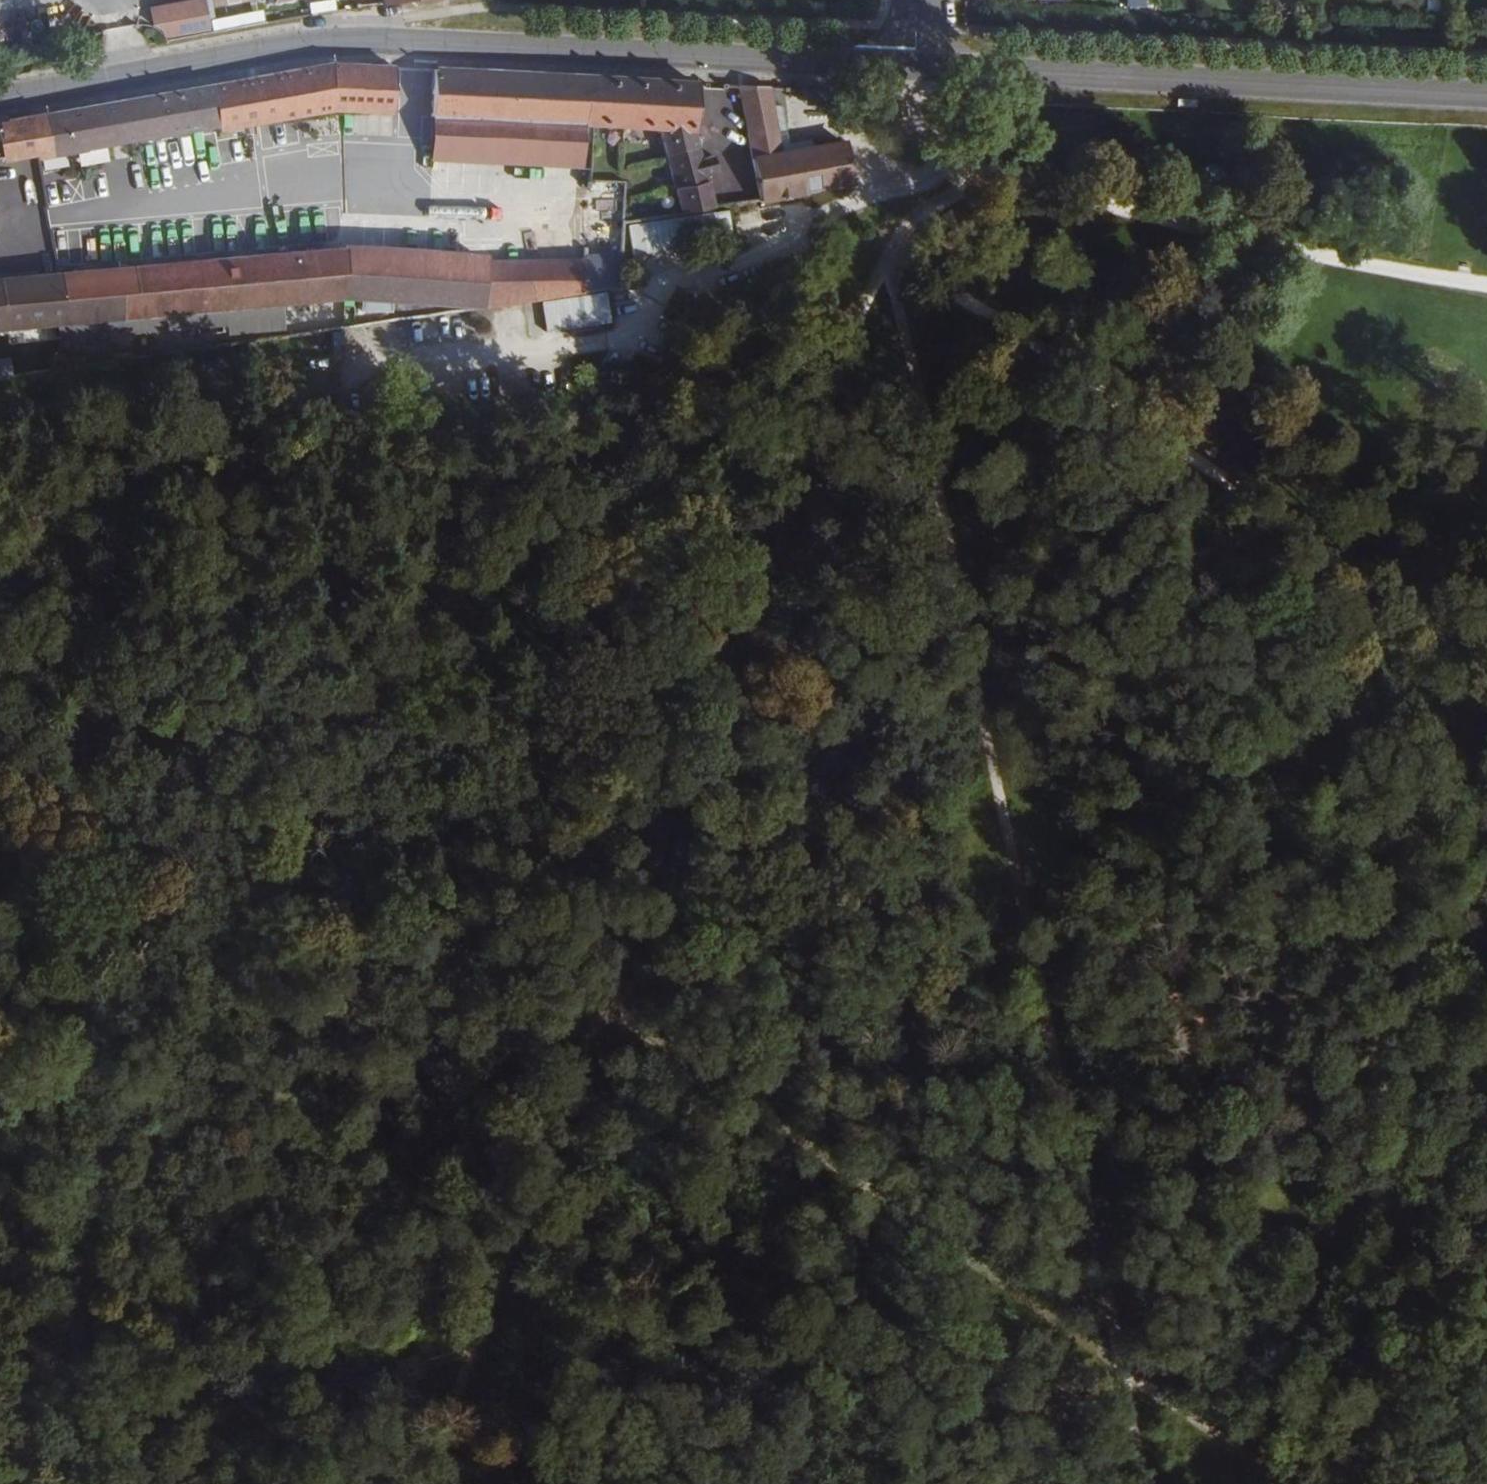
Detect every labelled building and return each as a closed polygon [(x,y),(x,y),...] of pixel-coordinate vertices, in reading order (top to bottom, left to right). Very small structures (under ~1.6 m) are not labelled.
[(160,40),(216,26),(210,0),(178,0),(152,6),(160,40)] [(1306,0),(1292,0),(1292,11),(1307,11),(1306,0)] [(396,140),(398,98),(317,95),(31,150),(39,187),(189,154),(192,161),(326,136),(396,140)] [(639,156),(662,237),(695,232),(672,151),(673,115),(674,106),(424,99),(422,142),(431,142),(612,152),(639,156)] [(711,118),(736,211),(834,203),(827,165),(770,174),(759,119),(711,118)] [(611,196),(612,152),(431,142),(430,187),(611,196)] [(0,156),(0,193),(18,189),(13,153),(0,156)] [(323,322),(441,323),(442,279),(442,271),(323,271),(323,275),(323,322)] [(323,322),(323,275),(227,286),(0,318),(0,366),(326,330),(323,322)] [(441,323),(571,323),(569,278),(442,279),(441,323)]
